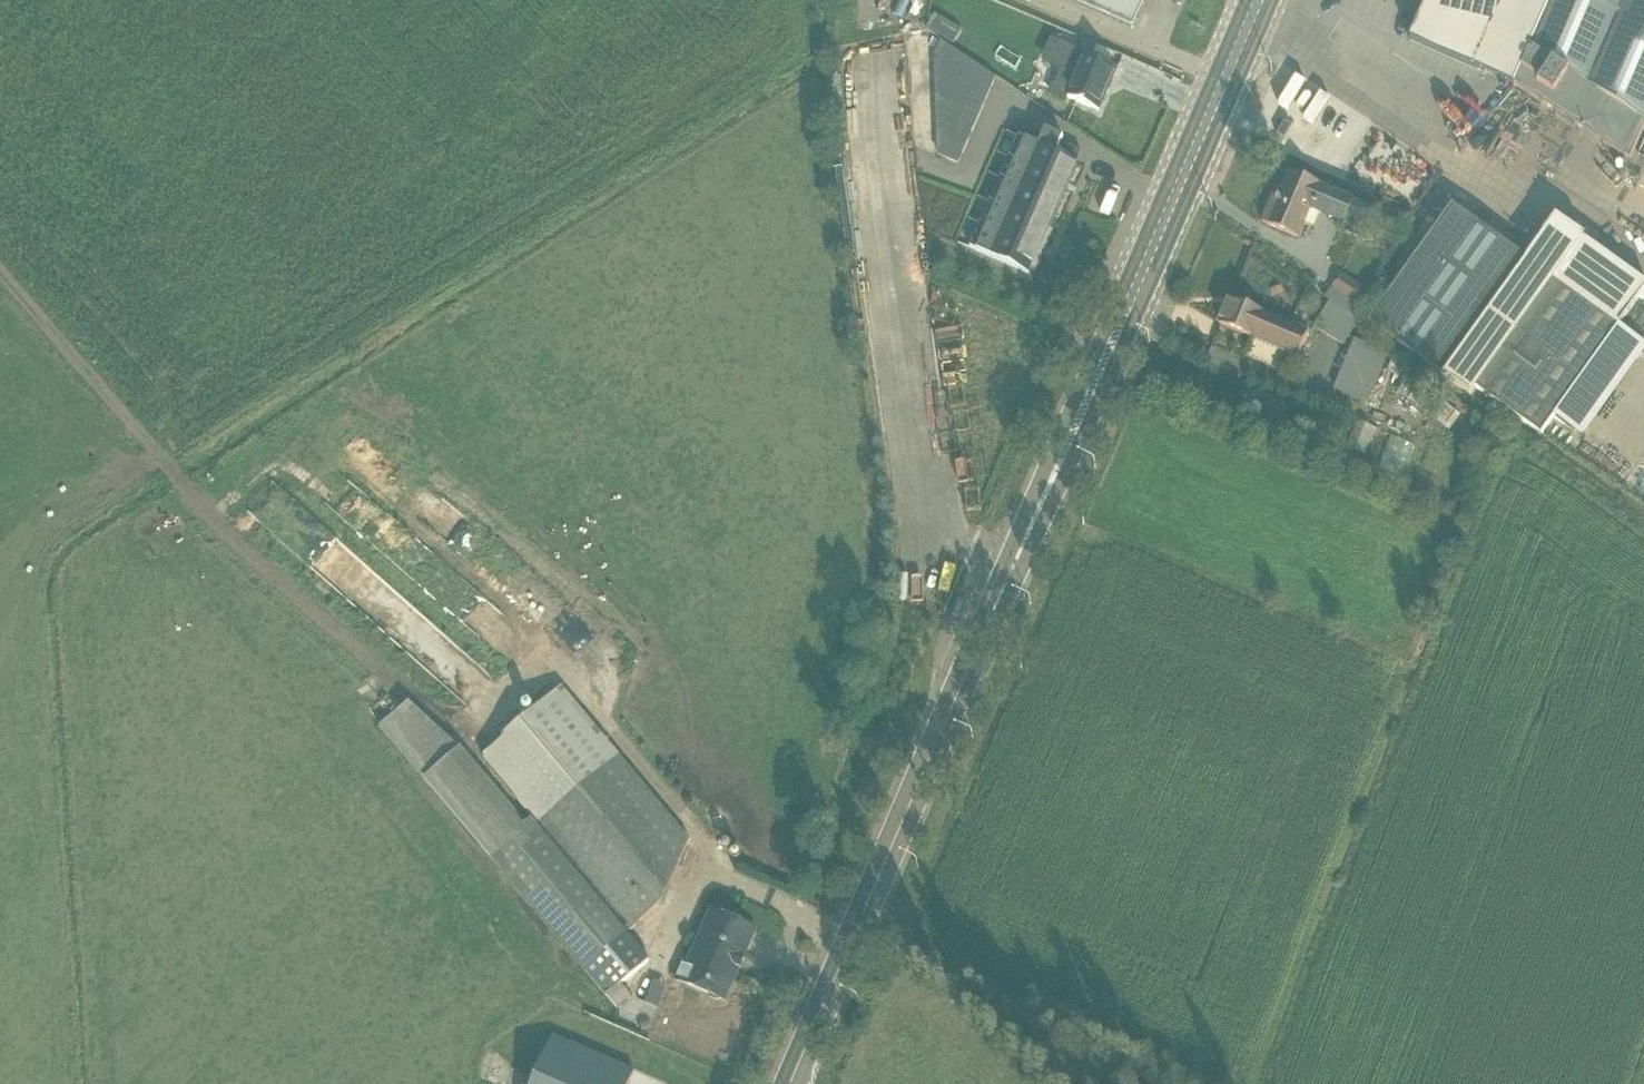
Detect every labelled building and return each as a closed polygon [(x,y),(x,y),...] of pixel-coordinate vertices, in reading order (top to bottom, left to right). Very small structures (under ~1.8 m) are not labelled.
[(1140,25),(1151,0),(1082,0),(1140,25)] [(1421,30),(1490,54),(1507,0),(1434,0),(1421,30)] [(1546,14),(1520,74),(1643,162),(1643,159),(1643,0),(1526,0),(1546,14)] [(959,38),(962,159),(1002,158),(1000,93),(975,94),(974,74),(981,74),(980,20),(955,20),(955,38),(959,38)] [(1115,68),(1058,43),(1050,62),(1076,73),(1067,93),(1098,107),(1115,68)] [(1343,124),(1356,132),(1349,143),(1373,157),(1394,121),(1357,100),(1343,124)] [(1044,133),(1024,124),(1018,138),(1017,138),(968,249),(1028,275),(1030,270),(1034,271),(1041,255),(1037,253),(1040,247),(1044,248),(1051,232),(1047,231),(1081,153),(1060,144),(1062,139),(1045,131),(1044,133)] [(1370,204),(1288,164),(1264,214),(1304,233),(1319,202),(1361,222),(1370,204)] [(1446,205),(1371,307),(1542,435),(1588,366),(1616,320),(1446,205)] [(1219,328),(1301,362),(1314,329),(1233,295),(1219,328)] [(1359,386),(1394,401),(1415,351),(1380,337),(1359,386)] [(1386,419),(1373,446),(1390,454),(1403,426),(1386,419)] [(428,576),(453,550),(436,535),(412,561),(428,576)] [(679,984),(727,1005),(760,930),(712,909),(679,984)] [(636,1074),(555,1038),(534,1083),(631,1083),(636,1074)]
